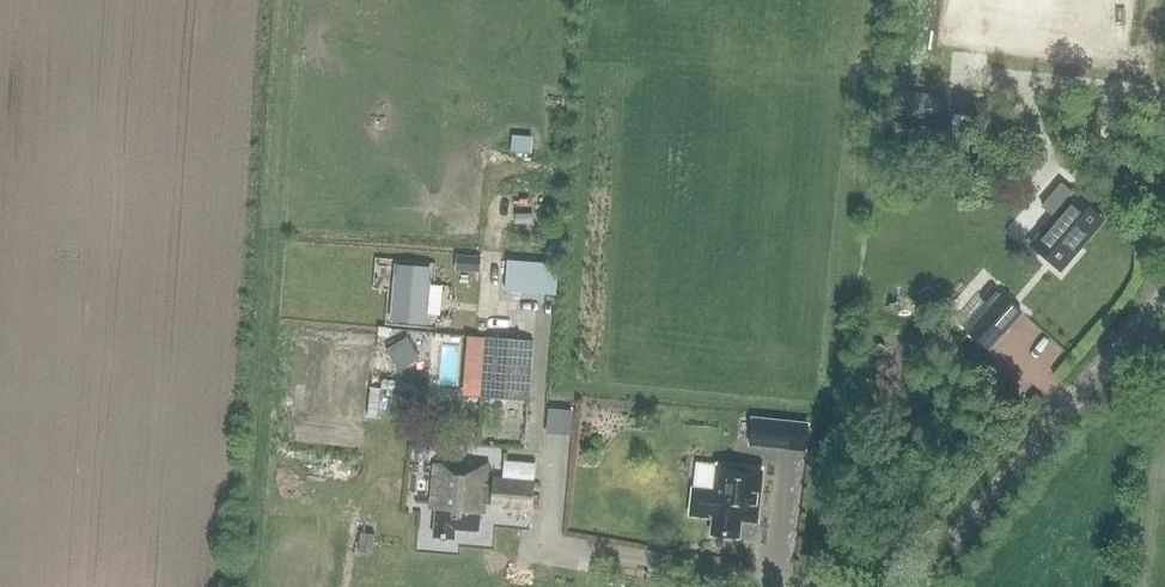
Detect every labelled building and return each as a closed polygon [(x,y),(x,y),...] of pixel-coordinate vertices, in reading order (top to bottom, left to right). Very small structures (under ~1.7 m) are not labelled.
[(892,111),(942,117),(945,97),(895,90),(892,111)] [(1057,200),(1047,212),(1055,218),(1032,245),(1061,270),(1104,219),(1075,195),(1065,206),(1057,200)] [(503,259),(502,291),(554,293),(555,261),(503,259)] [(396,274),(388,327),(406,330),(408,332),(420,334),(422,331),(423,321),(422,319),(428,279),(396,274)] [(969,332),(988,349),(1020,312),(990,287),(980,298),(990,307),(969,332)] [(396,369),(416,357),(404,336),(384,349),(396,369)] [(529,401),(533,341),(485,337),(480,397),(529,401)] [(571,435),(573,412),(549,410),(547,433),(571,435)] [(754,417),(752,434),(751,444),(800,450),(804,423),(754,417)] [(493,476),(492,485),(490,505),(490,511),(532,514),(536,463),(504,460),(503,477),(493,476)] [(434,537),(453,538),(454,529),(478,531),(480,512),(483,513),(484,504),(490,505),(492,485),(486,484),(488,465),(451,462),(450,466),(435,465),(431,509),(436,510),(434,537)] [(758,522),(763,468),(715,463),(712,490),(692,487),(689,516),(713,518),(711,536),(739,539),(741,521),(758,522)]
